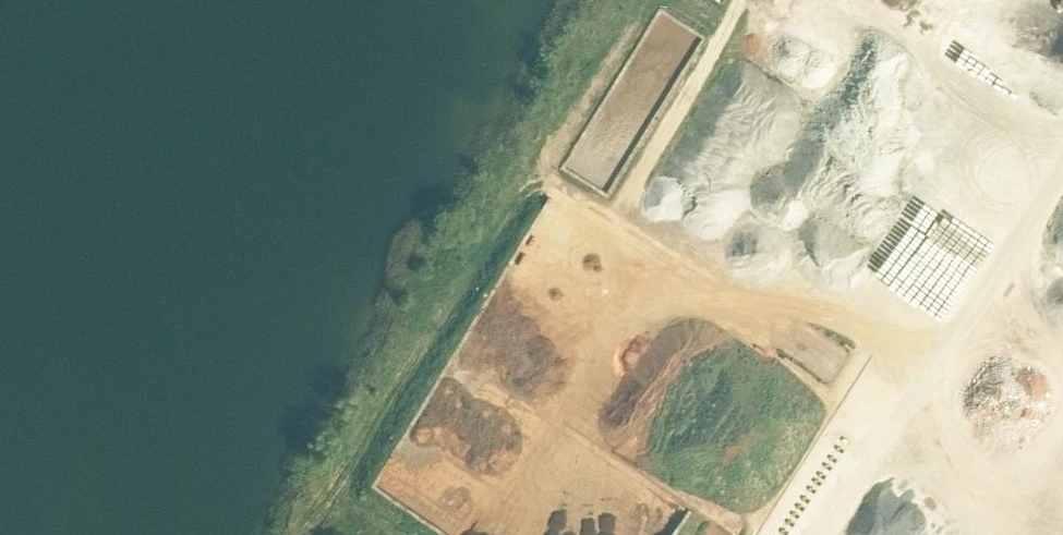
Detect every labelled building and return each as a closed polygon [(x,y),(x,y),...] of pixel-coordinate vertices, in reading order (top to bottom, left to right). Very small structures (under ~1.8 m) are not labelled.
[(721,227),(709,242),(723,253),(735,237),(721,227)] [(683,335),(701,333),(698,318),(681,320),(683,335)] [(547,345),(553,337),(534,322),(528,330),(547,345)]
